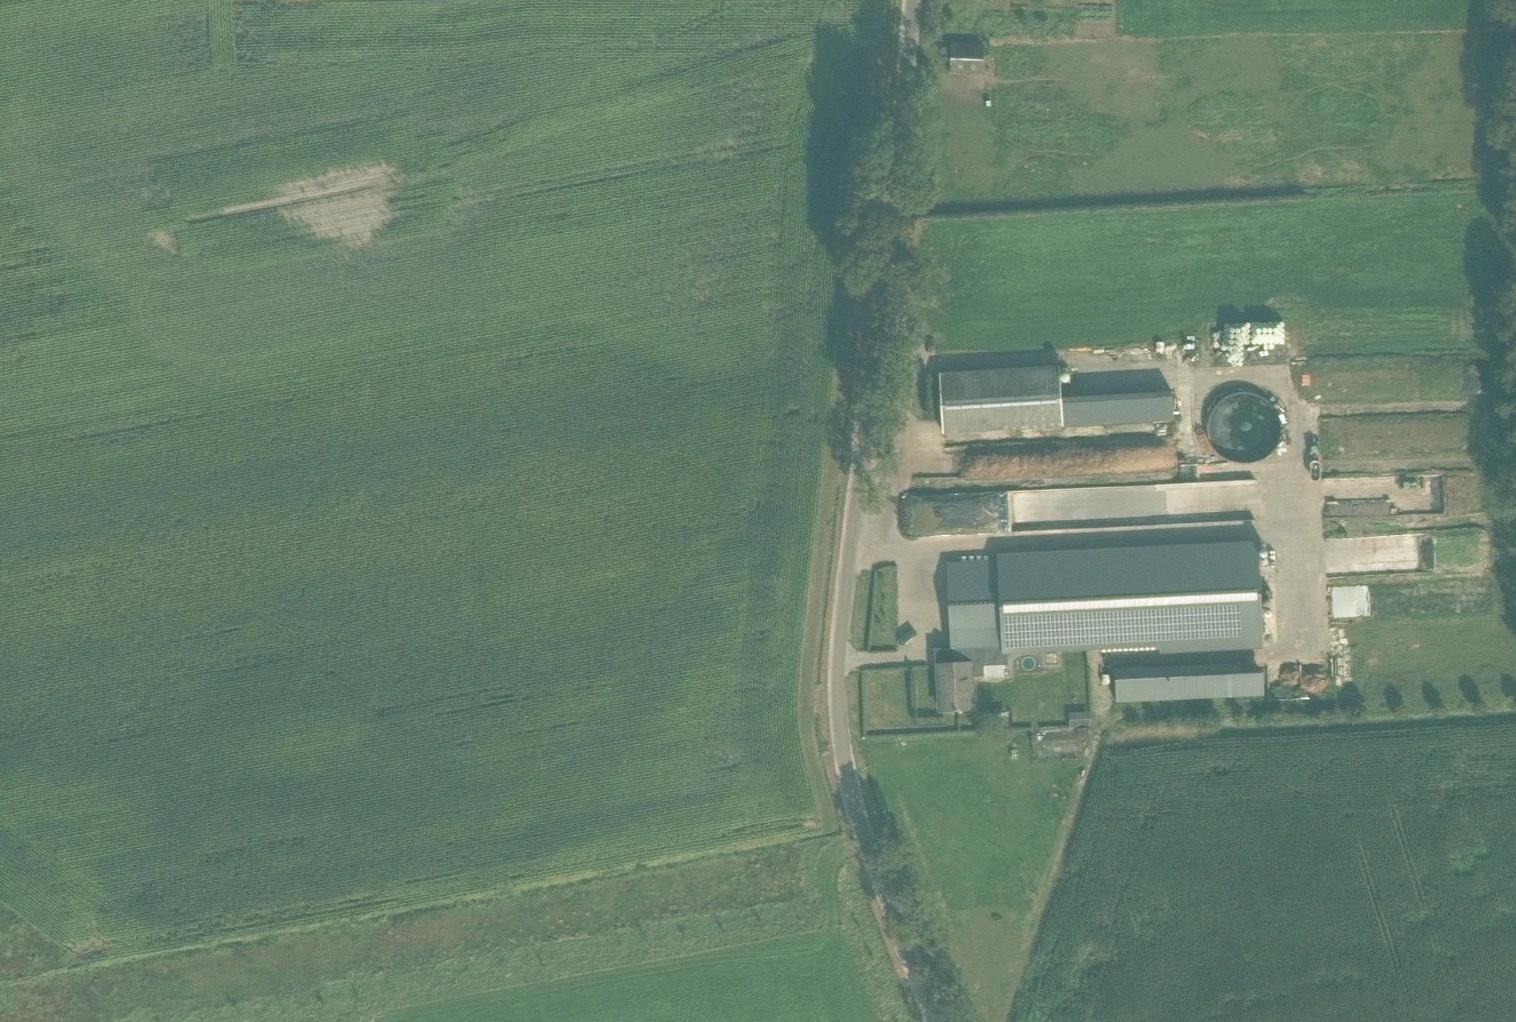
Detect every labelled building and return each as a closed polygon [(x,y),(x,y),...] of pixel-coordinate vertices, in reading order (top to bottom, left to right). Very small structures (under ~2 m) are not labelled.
[(951,74),(952,74),(952,66),(983,67),(984,46),(952,44),(951,74)] [(940,373),(943,433),(1063,426),(1060,366),(940,373)] [(1228,452),(1282,442),(1272,390),(1218,399),(1228,452)] [(956,664),(938,665),(940,710),(956,709),(956,712),(958,711),(958,709),(973,709),(971,677),(985,676),(984,666),(1005,665),(1004,648),(1123,643),(1124,650),(1263,643),(1261,599),(1272,599),(1271,591),(1261,591),(1258,545),(996,558),(996,562),(968,564),(948,565),(953,648),(955,648),(956,664)] [(1239,663),(1115,669),(1116,702),(1264,694),(1263,678),(1240,679),(1239,663)] [(1072,725),(1089,724),(1089,710),(1071,711),(1072,725)] [(1090,727),(1077,728),(1078,737),(1090,736),(1090,727)] [(1019,745),(1007,747),(1008,759),(1020,757),(1019,745)]
